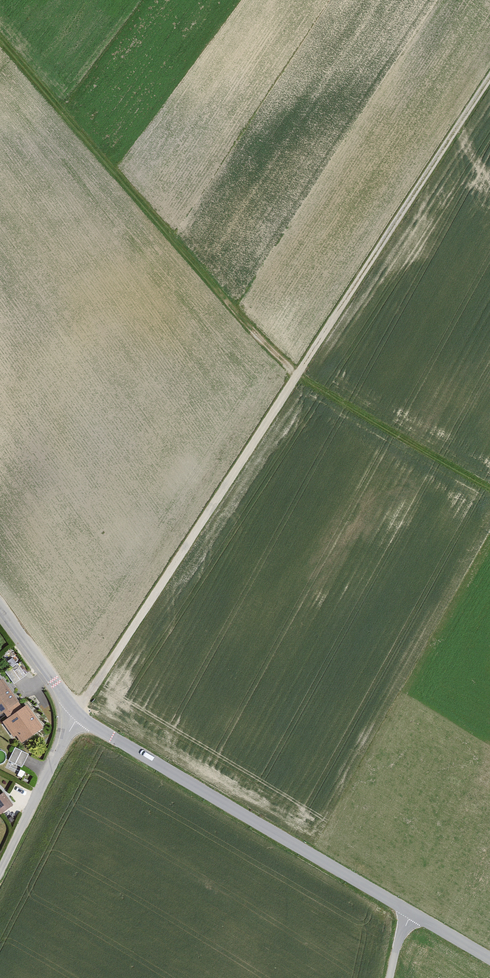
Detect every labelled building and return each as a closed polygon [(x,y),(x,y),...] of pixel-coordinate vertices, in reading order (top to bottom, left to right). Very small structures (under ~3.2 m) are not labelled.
[(0,681),(0,717),(18,706),(2,680),(0,681)] [(26,707),(3,723),(19,745),(41,729),(26,707)] [(14,746),(9,761),(23,766),(28,751),(14,746)] [(11,810),(0,793),(0,817),(11,810)]
